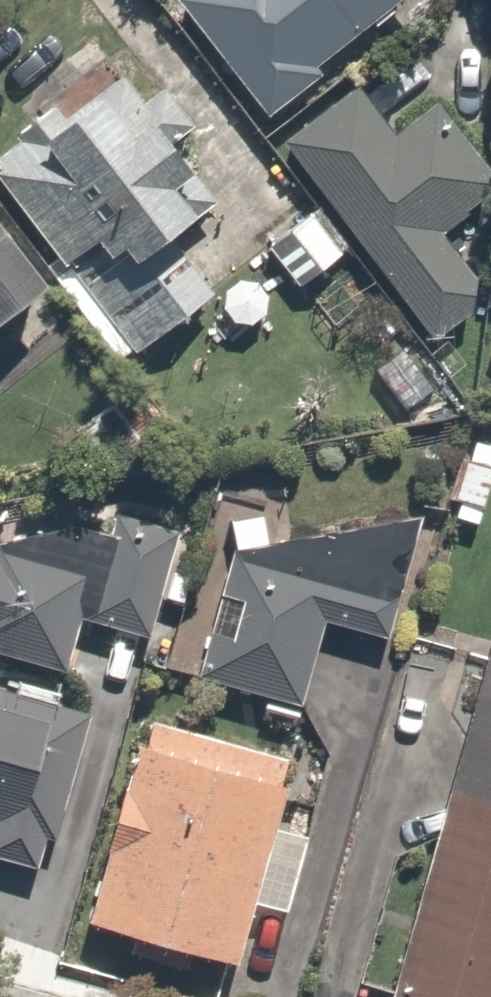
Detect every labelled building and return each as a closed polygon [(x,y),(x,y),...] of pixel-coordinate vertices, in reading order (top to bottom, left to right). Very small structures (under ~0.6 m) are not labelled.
[(266,99),(391,0),(187,0),(266,99)] [(353,87),(285,136),(424,331),(490,284),(490,281),(445,217),(490,184),(490,180),(435,101),(387,135),(353,87)] [(47,258),(120,348),(177,302),(134,248),(149,236),(50,113),(0,154),(0,199),(47,258)] [(47,258),(0,199),(0,296),(47,258)] [(347,246),(311,203),(261,246),(296,288),(347,246)] [(157,434),(115,389),(71,430),(113,475),(157,434)] [(490,479),(490,436),(462,428),(440,506),(480,518),(490,479)] [(61,688),(77,629),(131,643),(164,521),(104,505),(98,525),(34,508),(20,559),(0,554),(0,671),(61,688)] [(255,508),(228,508),(185,660),(289,689),(310,612),(382,632),(415,510),(266,536),(255,508)] [(383,988),(416,996),(490,996),(490,608),(383,988)] [(0,671),(0,866),(27,874),(76,692),(61,688),(0,671)] [(284,753),(133,712),(78,913),(239,957),(253,908),(279,915),(304,822),(267,812),(284,753)]
